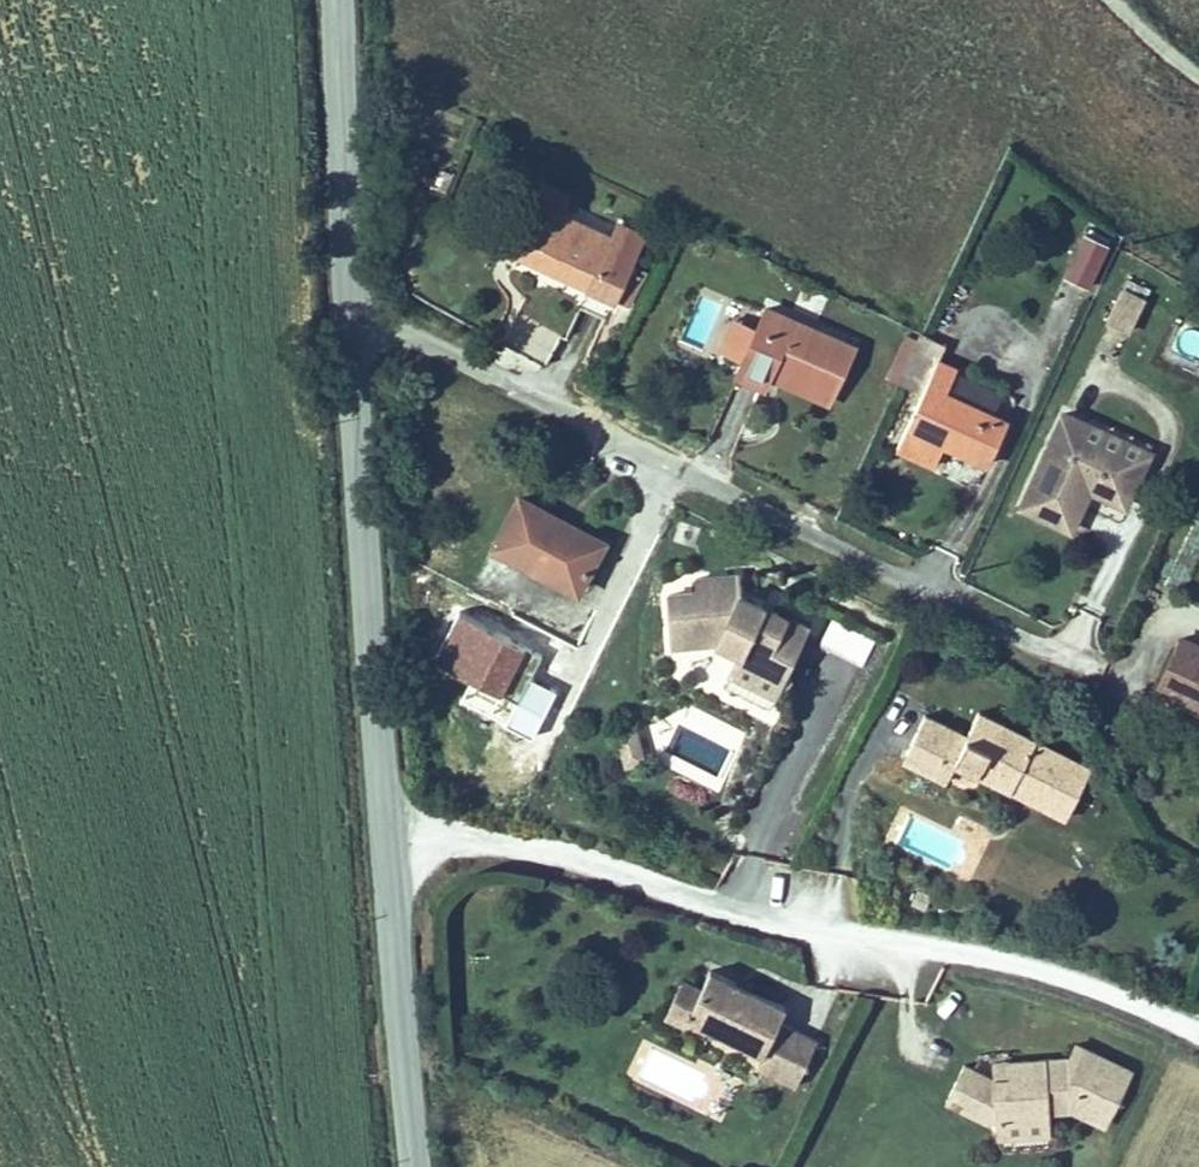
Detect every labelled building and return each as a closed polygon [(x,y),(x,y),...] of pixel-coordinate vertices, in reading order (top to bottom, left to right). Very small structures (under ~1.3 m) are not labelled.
[(542,203),(560,212),(568,197),(536,182),(520,214),(533,221),(542,203)] [(590,288),(614,299),(626,304),(639,277),(627,271),(644,235),(619,223),(612,237),(560,212),(542,203),(533,221),(518,254),(590,288)] [(1088,286),(1109,242),(1086,231),(1065,276),(1088,286)] [(1103,318),(1127,329),(1148,283),(1124,272),(1103,318)] [(614,299),(590,288),(581,307),(605,318),(614,299)] [(786,367),(834,388),(853,346),(768,308),(738,373),(764,385),(769,373),(777,355),(789,360),(786,367)] [(562,335),(518,310),(500,341),(544,366),(562,335)] [(946,343),(921,332),(916,341),(898,381),(922,392),(897,447),(934,464),(944,443),(989,463),(1008,421),(993,414),(945,393),(955,370),(956,368),(939,360),(946,343)] [(916,341),(907,337),(889,377),(898,381),(916,341)] [(789,360),(777,355),(769,373),(798,386),(828,400),(834,388),(786,367),(789,360)] [(1003,392),(955,370),(945,393),(993,414),(1003,392)] [(1125,504),(1143,464),(1082,436),(1088,424),(1064,413),(1021,505),(1071,528),(1082,503),(1073,499),(1080,484),(1089,488),(1125,504)] [(1149,452),(1088,424),(1082,436),(1143,464),(1149,452)] [(1082,503),(1089,488),(1080,484),(1073,499),(1082,503)] [(494,544),(577,589),(597,552),(554,528),(559,519),(550,514),(519,497),(494,544)] [(603,542),(560,519),(555,527),(598,551),(603,542)] [(808,626),(772,609),(769,616),(760,612),(764,605),(740,594),(739,574),(697,577),(697,591),(668,593),(672,645),(717,641),(740,652),(724,685),(769,707),(792,682),(792,678),(784,674),(808,626)] [(769,616),(772,609),(764,605),(760,612),(769,616)] [(1198,692),(1198,648),(1178,638),(1156,686),(1193,704),(1198,692)] [(528,693),(501,678),(489,700),(517,715),(528,693)] [(1091,768),(978,712),(967,735),(925,714),(906,751),(937,765),(942,754),(956,761),(1066,817),(1091,768)] [(636,720),(613,726),(622,761),(645,755),(636,720)] [(947,779),(956,761),(942,754),(937,765),(906,751),(903,757),(947,779)] [(817,1041),(778,1022),(786,1007),(752,990),(748,998),(734,991),(738,983),(711,969),(702,986),(683,977),(664,1015),(684,1025),(688,1017),(761,1053),(755,1067),(795,1087),(817,1041)] [(748,998),(752,990),(738,983),(734,991),(748,998)] [(1105,1126),(1131,1072),(1076,1045),(1070,1058),(1010,1062),(1011,1080),(995,1081),(964,1065),(946,1100),(988,1122),(990,1118),(1020,1116),(1021,1121),(1048,1119),(1048,1112),(1073,1110),(1105,1126)] [(1011,1080),(1010,1062),(994,1063),(995,1081),(1011,1080)]
